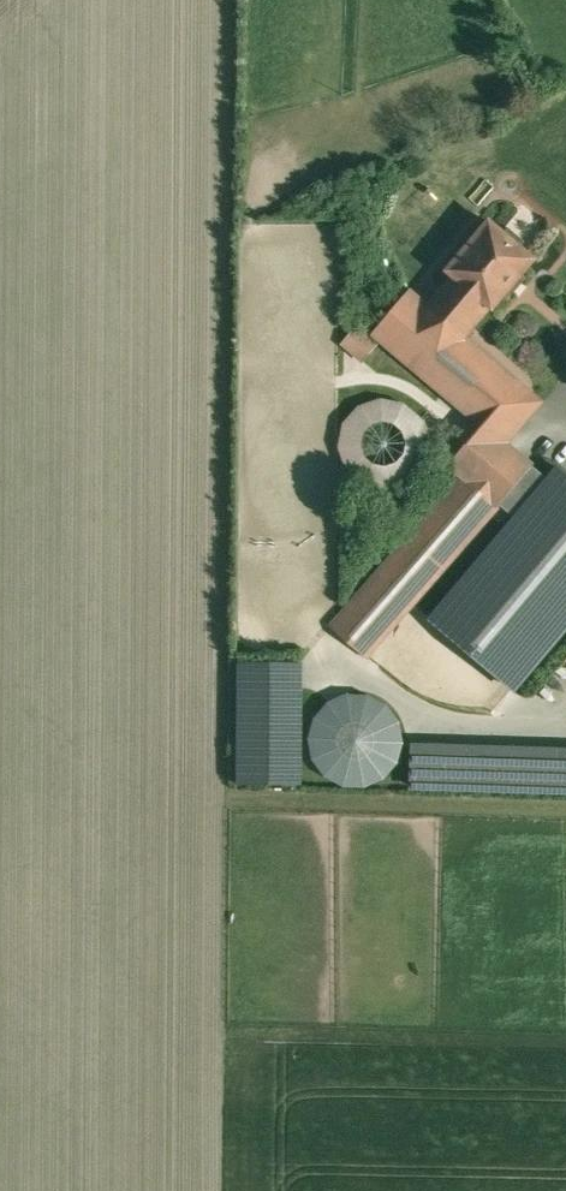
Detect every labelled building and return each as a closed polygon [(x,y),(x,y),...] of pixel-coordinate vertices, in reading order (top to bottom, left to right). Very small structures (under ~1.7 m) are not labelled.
[(504,232),(490,220),(448,269),(454,274),(427,305),(465,337),(491,306),(493,307),(506,291),(511,295),(526,278),(521,274),(534,258),(520,246),(525,240),(509,227),(504,232)] [(427,305),(410,290),(374,333),(482,425),(470,439),(450,463),(463,475),(338,619),(331,626),(349,642),(366,657),(499,505),(517,520),(551,480),(525,458),(505,441),(512,433),(492,416),(520,383),(465,337),(427,305)] [(341,342),(362,361),(378,343),(357,324),(341,342)] [(381,399),(359,406),(344,423),(340,446),(347,468),(364,483),(387,488),(408,480),(424,463),(429,440),(422,419),(404,403),(381,399)] [(432,621),(512,687),(565,623),(565,472),(561,468),(551,480),(517,520),(432,621)] [(301,663),(240,662),(239,784),(300,784),(301,663)] [(353,700),(331,707),(316,724),(311,747),(319,769),(336,784),(358,789),(380,781),(396,764),(400,741),(393,720),(376,704),(353,700)] [(411,743),(410,785),(565,790),(565,748),(411,743)]
